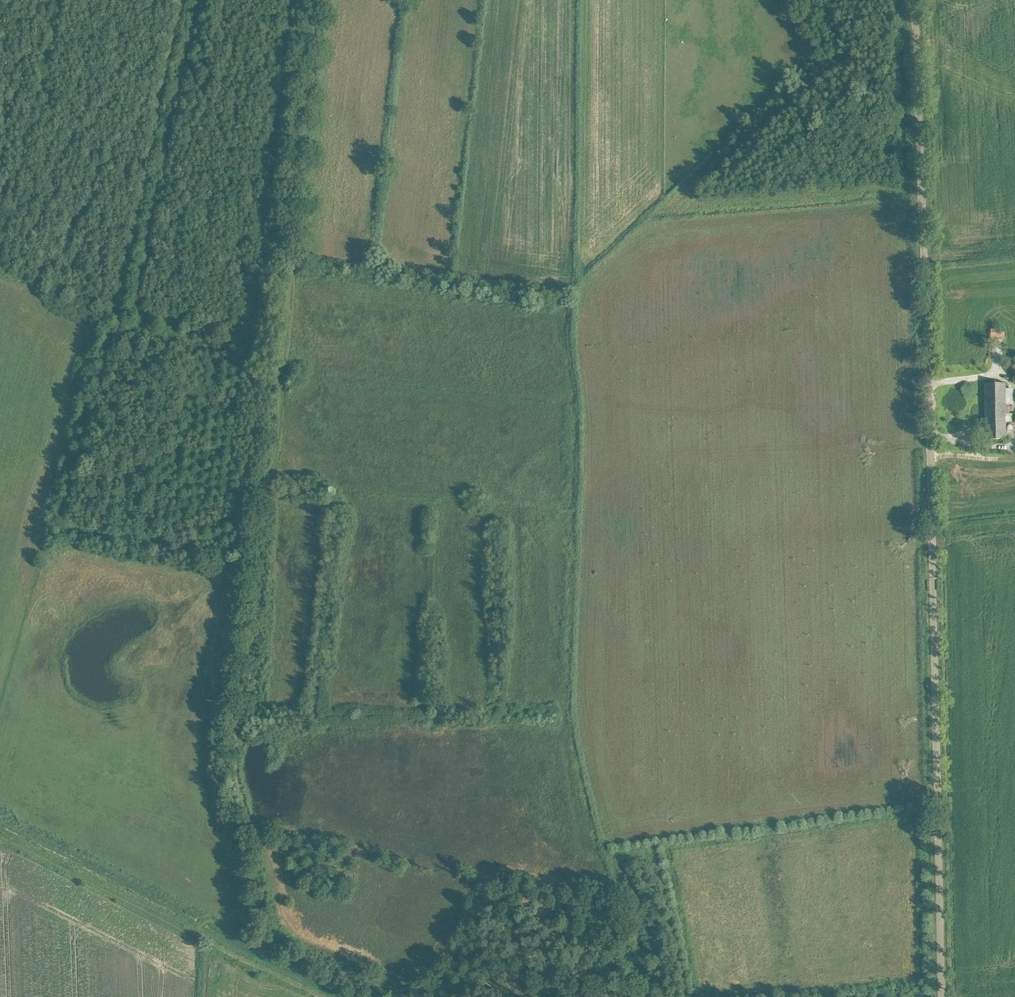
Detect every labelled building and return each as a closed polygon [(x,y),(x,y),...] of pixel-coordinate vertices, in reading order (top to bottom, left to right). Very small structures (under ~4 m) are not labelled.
[(991,328),(990,337),(1004,337),(1004,329),(991,328)] [(1005,383),(985,383),(985,411),(1005,411),(1005,404),(1013,404),(1012,388),(1005,388),(1005,383)] [(1005,411),(985,411),(985,420),(985,440),(1006,439),(1005,422),(1012,422),(1012,413),(1005,414),(1005,411)]
